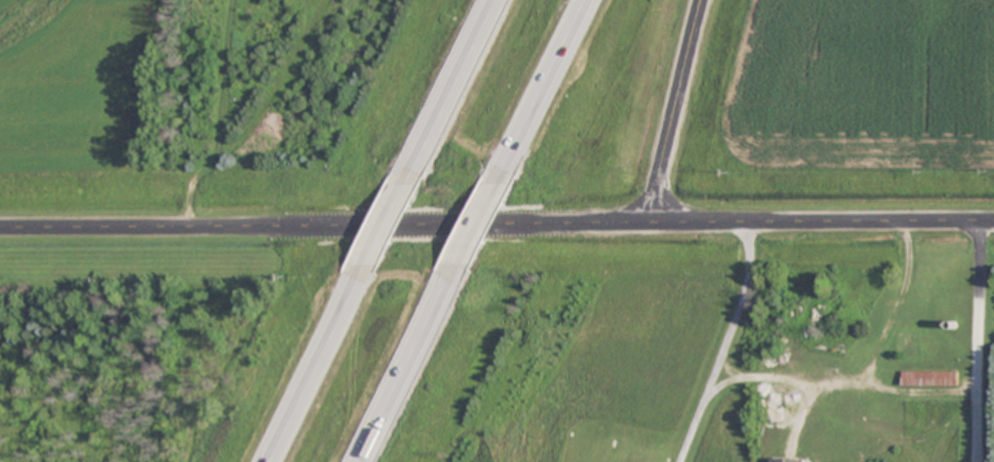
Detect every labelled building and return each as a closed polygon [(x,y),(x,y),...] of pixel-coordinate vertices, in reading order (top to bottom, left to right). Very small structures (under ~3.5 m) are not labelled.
[(902,386),(956,386),(956,370),(902,370),(902,386)]
